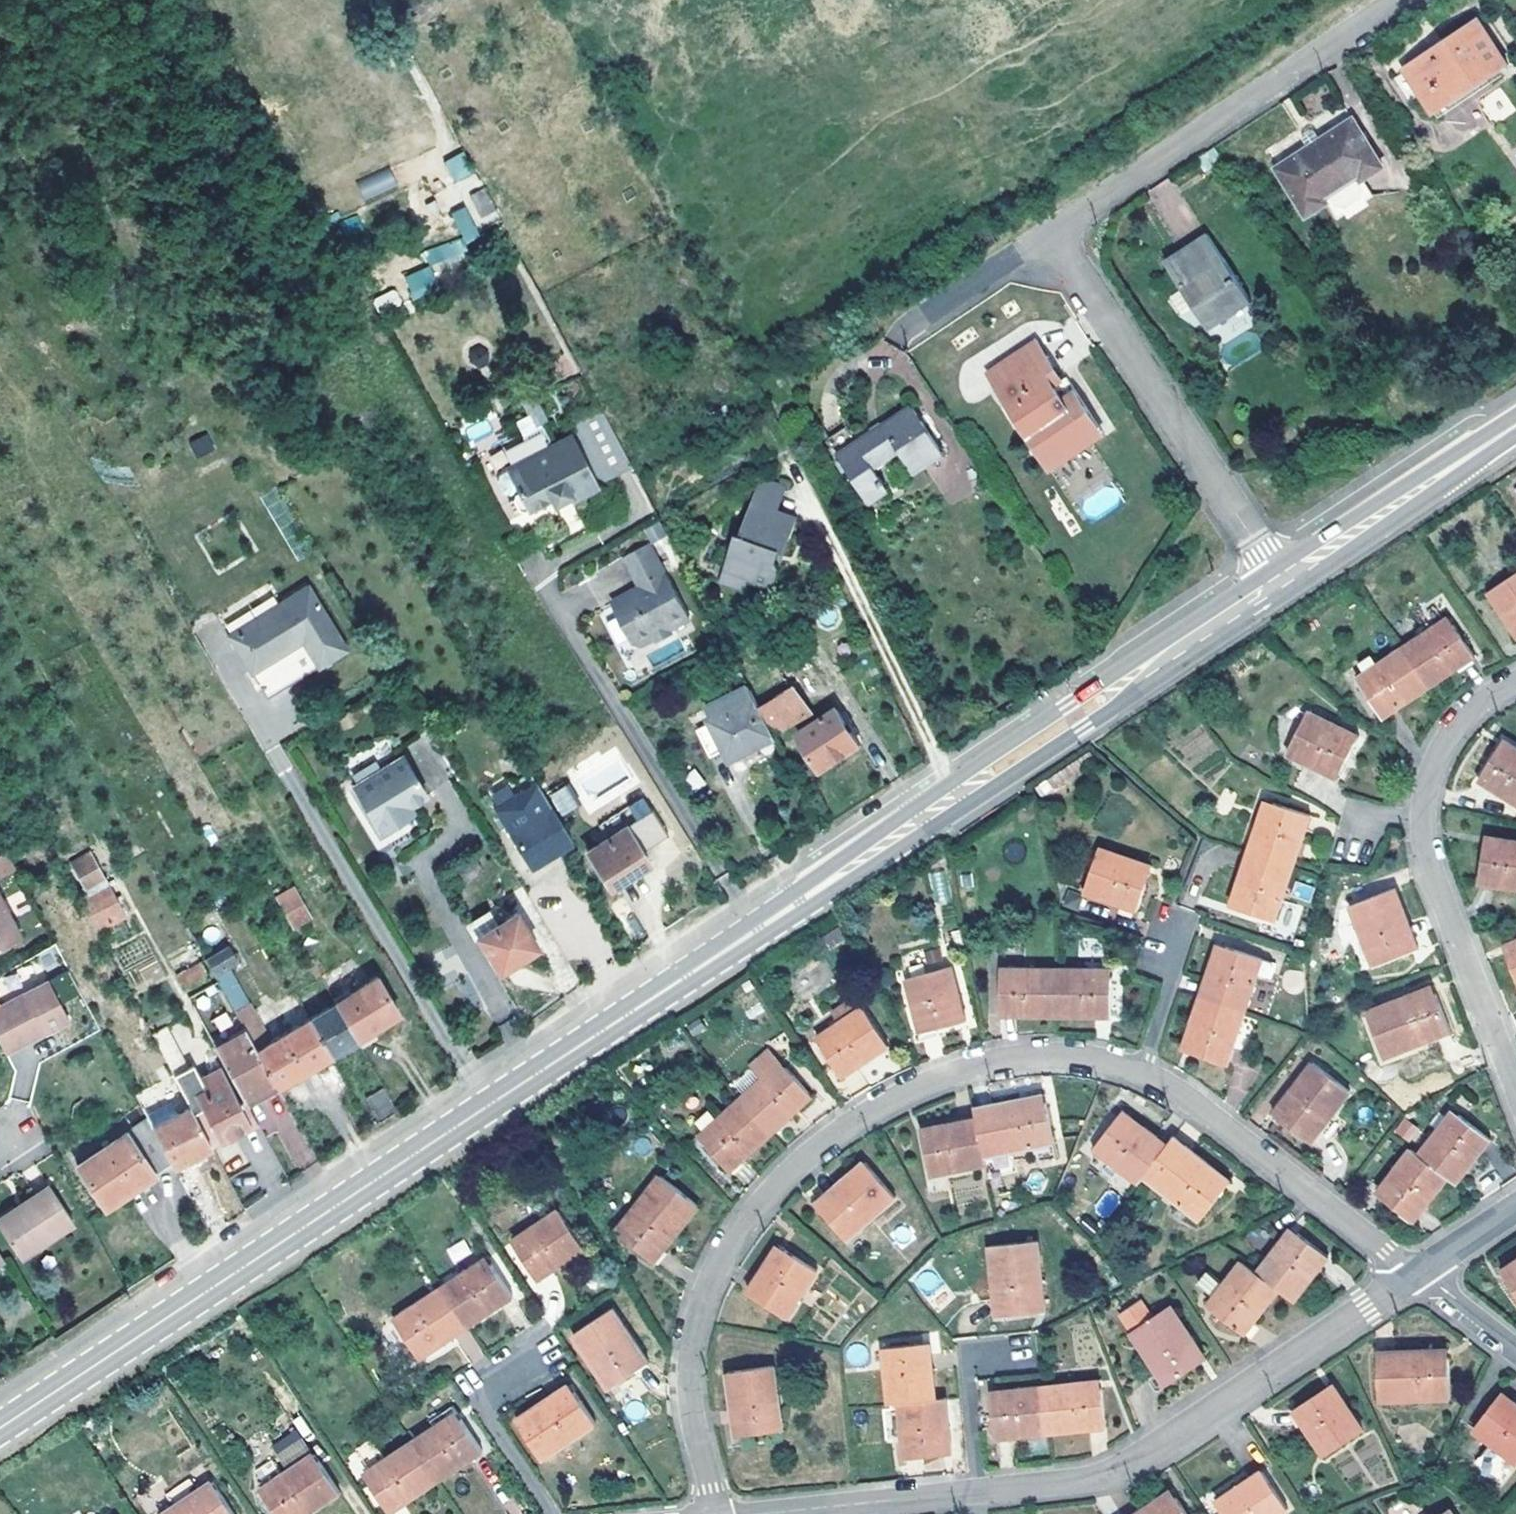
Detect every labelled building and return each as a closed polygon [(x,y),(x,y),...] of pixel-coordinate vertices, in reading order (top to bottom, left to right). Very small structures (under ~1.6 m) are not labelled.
[(1434,115),(1496,74),(1508,66),(1477,19),(1403,69),(1434,115)] [(1496,74),(1434,115),(1438,121),(1500,80),(1496,74)] [(1338,221),(1374,197),(1364,180),(1383,168),(1352,120),(1320,140),(1314,131),(1310,129),(1304,133),(1302,140),(1308,148),(1278,168),(1308,216),(1327,204),(1338,221)] [(1217,146),(1196,161),(1203,170),(1224,156),(1217,146)] [(444,161),(455,183),(474,173),(463,151),(444,161)] [(388,167),(357,183),(366,202),(398,186),(388,167)] [(487,188),(471,193),(481,222),(497,216),(487,188)] [(466,206),(450,213),(464,244),(480,237),(466,206)] [(1207,235),(1165,262),(1210,330),(1252,302),(1207,235)] [(422,251),(428,267),(466,254),(461,238),(422,251)] [(404,274),(410,297),(436,290),(430,267),(404,274)] [(380,316),(403,305),(395,289),(372,300),(380,316)] [(1036,340),(986,373),(1035,447),(1083,415),(1074,402),(1080,398),(1057,364),(1054,366),(1046,371),(1040,363),(1048,358),(1036,340)] [(1054,366),(1048,358),(1040,363),(1046,371),(1054,366)] [(542,408),(537,396),(525,401),(531,413),(542,408)] [(1083,415),(1035,447),(1039,454),(1093,418),(1080,398),(1074,402),(1083,415)] [(913,409),(840,456),(870,501),(888,490),(874,468),(899,452),(914,473),(943,454),(913,409)] [(572,424),(577,436),(572,438),(596,486),(630,469),(600,410),(572,424)] [(208,433),(190,442),(198,457),(215,448),(208,433)] [(572,438),(570,434),(508,465),(519,486),(515,489),(513,495),(519,506),(525,507),(552,493),(555,499),(570,492),(573,498),(596,486),(572,438)] [(779,488),(756,480),(748,503),(771,511),(779,488)] [(793,518),(771,511),(748,503),(737,537),(734,536),(722,572),(743,579),(764,586),(772,580),(775,571),(771,563),(773,557),(775,552),(781,554),(793,518)] [(649,543),(665,536),(659,522),(643,529),(649,543)] [(646,545),(623,559),(623,560),(639,590),(632,595),(631,592),(611,603),(633,644),(640,646),(654,639),(659,641),(669,635),(671,629),(688,620),(646,545)] [(775,571),(781,554),(775,552),(773,557),(771,563),(775,571)] [(743,579),(722,572),(718,583),(740,590),(743,579)] [(1489,593),(1515,634),(1515,575),(1489,593)] [(268,697),(350,649),(312,586),(231,634),(260,684),(268,697)] [(1449,618),(1426,633),(1429,638),(1452,623),(1449,618)] [(1429,638),(1426,633),(1403,648),(1431,687),(1475,658),(1452,623),(1429,638)] [(1431,687),(1403,648),(1378,665),(1372,655),(1359,664),(1365,673),(1356,679),(1382,719),(1431,687)] [(812,714),(782,668),(750,688),(775,735),(812,714)] [(733,757),(775,735),(750,688),(748,685),(706,707),(733,757)] [(799,734),(822,769),(860,744),(837,710),(799,734)] [(1337,779),(1354,744),(1332,733),(1334,727),(1307,713),(1288,753),(1337,779)] [(1332,733),(1354,744),(1357,738),(1334,727),(1332,733)] [(1501,745),(1515,754),(1515,748),(1504,740),(1501,745)] [(1501,745),(1479,782),(1515,804),(1515,754),(1501,745)] [(405,757),(356,789),(383,835),(404,821),(400,815),(411,808),(412,810),(429,799),(405,757)] [(1034,796),(1035,801),(1056,786),(1048,774),(1032,785),(1034,796)] [(495,809),(530,867),(572,842),(536,783),(495,809)] [(570,786),(550,792),(556,815),(576,809),(570,786)] [(1267,801),(1258,827),(1263,829),(1272,803),(1267,801)] [(1249,855),(1293,869),(1311,815),(1272,803),(1263,829),(1258,827),(1249,855)] [(404,821),(415,814),(412,810),(411,808),(400,815),(404,821)] [(629,824),(644,847),(666,833),(650,809),(629,824)] [(629,824),(588,851),(611,887),(648,862),(641,850),(644,847),(629,824)] [(1486,837),(1485,842),(1512,847),(1513,842),(1486,837)] [(1485,842),(1478,884),(1515,890),(1515,842),(1513,842),(1512,847),(1485,842)] [(1128,859),(1099,849),(1085,894),(1137,911),(1150,873),(1126,865),(1128,859)] [(0,855),(0,873),(12,867),(4,853),(0,855)] [(72,863),(84,887),(104,876),(91,853),(72,863)] [(1246,882),(1236,909),(1276,921),(1293,869),(1249,855),(1240,880),(1246,882)] [(1126,865),(1150,873),(1152,867),(1128,859),(1126,865)] [(1246,882),(1240,880),(1231,907),(1236,909),(1246,882)] [(110,887),(80,903),(96,932),(125,916),(110,887)] [(292,888),(276,898),(284,912),(301,902),(292,888)] [(1369,968),(1413,951),(1408,938),(1414,936),(1396,888),(1351,906),(1367,948),(1362,950),(1369,968)] [(17,933),(0,900),(0,942),(17,933)] [(284,912),(293,927),(309,917),(301,902),(284,912)] [(494,908),(464,927),(474,943),(480,939),(500,969),(537,946),(516,912),(502,921),(494,908)] [(1505,951),(1515,947),(1515,941),(1503,946),(1505,951)] [(277,1086),(330,1055),(309,1018),(270,1041),(227,964),(236,960),(227,944),(205,956),(246,1030),(277,1086)] [(1218,944),(1210,969),(1215,971),(1224,946),(1218,944)] [(1201,996),(1245,1012),(1258,974),(1272,979),(1277,963),(1224,946),(1215,971),(1210,969),(1201,996)] [(1505,951),(1515,978),(1515,947),(1505,951)] [(200,961),(176,974),(185,990),(208,977),(200,961)] [(920,1033),(960,1023),(953,998),(960,996),(952,966),(906,979),(920,1033)] [(1056,969),(1027,968),(1027,976),(1001,976),(1001,1015),(1055,1016),(1056,969)] [(1001,968),(1001,976),(1027,976),(1027,968),(1001,968)] [(1056,969),(1055,1016),(1112,1017),(1113,976),(1087,976),(1087,969),(1056,969)] [(377,977),(338,1001),(360,1037),(398,1013),(377,977)] [(0,1003),(0,1043),(4,1050),(67,1017),(47,978),(0,1003)] [(1410,1003),(1435,992),(1433,986),(1408,996),(1410,1003)] [(1450,1031),(1435,992),(1410,1003),(1408,996),(1367,1013),(1384,1058),(1450,1031)] [(953,998),(960,1023),(967,1021),(960,996),(953,998)] [(1198,1025),(1189,1052),(1228,1065),(1245,1012),(1201,996),(1192,1023),(1198,1025)] [(309,1018),(330,1055),(357,1040),(336,1002),(309,1018)] [(889,1047),(862,1008),(838,1024),(842,1030),(820,1045),(842,1077),(889,1047)] [(221,1034),(234,1025),(226,1012),(212,1020),(221,1034)] [(1198,1025),(1192,1023),(1183,1050),(1189,1052),(1198,1025)] [(816,1039),(820,1045),(842,1030),(838,1024),(816,1039)] [(164,1027),(151,1035),(190,1106),(194,1112),(206,1107),(193,1081),(203,1076),(196,1063),(186,1068),(164,1027)] [(277,1086),(246,1030),(216,1046),(241,1092),(242,1094),(256,1086),(261,1095),(277,1086)] [(812,1097),(786,1068),(781,1062),(762,1079),(740,1098),(772,1133),(812,1097)] [(1296,1095),(1279,1117),(1313,1142),(1351,1092),(1313,1063),(1291,1091),(1296,1095)] [(242,1094),(241,1092),(237,1094),(223,1066),(203,1076),(193,1081),(206,1107),(194,1112),(211,1145),(250,1124),(251,1123),(244,1108),(249,1106),(247,1103),(242,1094)] [(247,1103),(261,1095),(256,1086),(242,1094),(247,1103)] [(378,1121),(397,1110),(383,1086),(365,1096),(378,1121)] [(1274,1113),(1279,1117),(1296,1095),(1291,1091),(1274,1113)] [(1021,1108),(1047,1103),(1045,1095),(1019,1100),(1021,1108)] [(740,1098),(718,1118),(723,1124),(703,1142),(730,1171),(772,1133),(740,1098)] [(155,1099),(140,1107),(146,1118),(170,1163),(171,1165),(211,1145),(194,1112),(190,1106),(166,1118),(155,1099)] [(1055,1142),(1047,1103),(1021,1108),(1019,1100),(975,1109),(977,1118),(984,1156),(1055,1142)] [(258,1123),(249,1106),(244,1108),(251,1123),(250,1124),(251,1127),(258,1123)] [(1123,1111),(1119,1116),(1139,1132),(1143,1126),(1123,1111)] [(1441,1137),(1457,1115),(1453,1111),(1436,1133),(1441,1137)] [(1490,1139),(1457,1115),(1441,1137),(1436,1133),(1419,1156),(1447,1178),(1456,1184),(1490,1139)] [(1139,1132),(1119,1116),(1094,1149),(1137,1182),(1143,1175),(1165,1144),(1143,1126),(1139,1132)] [(104,1207),(170,1163),(146,1118),(103,1146),(94,1133),(80,1142),(90,1156),(76,1164),(104,1207)] [(723,1124),(718,1118),(698,1136),(703,1142),(723,1124)] [(948,1131),(922,1136),(930,1175),(986,1165),(984,1156),(977,1118),(946,1124),(948,1131)] [(1404,1118),(1395,1131),(1414,1144),(1423,1131),(1404,1118)] [(921,1129),(922,1136),(948,1131),(946,1124),(921,1129)] [(1201,1219),(1225,1187),(1205,1172),(1210,1166),(1171,1136),(1165,1144),(1143,1175),(1201,1219)] [(1399,1175),(1382,1198),(1414,1221),(1447,1178),(1419,1156),(1411,1150),(1394,1172),(1399,1175)] [(840,1192),(820,1209),(847,1241),(896,1199),(865,1161),(835,1187),(840,1192)] [(1205,1172),(1225,1187),(1230,1181),(1210,1166),(1205,1172)] [(1377,1194),(1382,1198),(1399,1175),(1394,1172),(1377,1194)] [(659,1175),(630,1211),(636,1216),(620,1235),(655,1262),(700,1206),(659,1175)] [(0,1222),(0,1227),(19,1255),(71,1221),(47,1185),(22,1201),(24,1205),(15,1212),(0,1222)] [(815,1203),(820,1209),(840,1192),(835,1187),(815,1203)] [(15,1212),(11,1206),(0,1213),(0,1222),(15,1212)] [(537,1233),(515,1246),(538,1281),(584,1250),(558,1210),(533,1227),(537,1233)] [(636,1216),(630,1211),(615,1230),(620,1235),(636,1216)] [(511,1241),(515,1246),(537,1233),(533,1227),(511,1241)] [(1282,1251),(1297,1232),(1292,1227),(1276,1247),(1282,1251)] [(1329,1256),(1297,1232),(1282,1251),(1276,1247),(1257,1273),(1279,1289),(1294,1301),(1329,1256)] [(1043,1286),(1038,1240),(990,1246),(997,1316),(1039,1312),(1036,1287),(1043,1286)] [(770,1270),(784,1249),(778,1245),(764,1266),(770,1270)] [(819,1270),(784,1249),(770,1270),(764,1266),(747,1292),(787,1318),(819,1270)] [(469,1277),(490,1263),(486,1258),(465,1272),(469,1277)] [(1215,1296),(1208,1306),(1243,1334),(1253,1323),(1279,1289),(1257,1273),(1241,1260),(1224,1284),(1208,1272),(1199,1284),(1215,1296)] [(1506,1275),(1515,1269),(1515,1261),(1502,1270),(1506,1275)] [(513,1298),(490,1263),(469,1277),(465,1272),(440,1289),(467,1328),(513,1298)] [(1506,1275),(1515,1290),(1515,1269),(1506,1275)] [(1036,1287),(1039,1312),(1046,1311),(1043,1286),(1036,1287)] [(393,1319),(415,1353),(438,1338),(441,1345),(467,1328),(440,1289),(393,1319)] [(1166,1385),(1200,1363),(1190,1346),(1187,1342),(1192,1338),(1170,1305),(1131,1332),(1166,1385)] [(601,1364),(614,1385),(649,1363),(613,1310),(573,1336),(595,1368),(601,1364)] [(468,1333),(457,1341),(473,1362),(484,1354),(468,1333)] [(420,1359),(441,1345),(438,1338),(415,1353),(420,1359)] [(1190,1346),(1200,1363),(1206,1359),(1192,1338),(1187,1342),(1190,1346)] [(930,1343),(923,1344),(926,1370),(933,1369),(930,1343)] [(884,1348),(889,1403),(899,1402),(936,1398),(933,1369),(926,1370),(923,1344),(884,1348)] [(1423,1350),(1378,1351),(1379,1400),(1450,1399),(1448,1357),(1424,1357),(1423,1350)] [(601,1364),(595,1368),(609,1389),(614,1385),(601,1364)] [(739,1410),(743,1435),(784,1429),(775,1366),(727,1373),(733,1411),(739,1410)] [(1077,1390),(1102,1388),(1101,1380),(1076,1383),(1077,1390)] [(1105,1427),(1102,1388),(1077,1390),(1076,1383),(1046,1386),(1051,1433),(1105,1427)] [(1333,1384),(1327,1387),(1341,1409),(1347,1405),(1333,1384)] [(553,1404),(574,1390),(570,1385),(549,1399),(553,1404)] [(996,1438),(1051,1433),(1046,1386),(1016,1389),(1017,1397),(992,1400),(996,1438)] [(1341,1409),(1327,1387),(1294,1409),(1324,1457),(1363,1431),(1347,1405),(1341,1409)] [(991,1392),(992,1400),(1017,1397),(1016,1389),(991,1392)] [(596,1424),(574,1390),(553,1404),(549,1399),(516,1420),(543,1459),(596,1424)] [(1503,1393),(1474,1430),(1492,1443),(1476,1463),(1502,1483),(1515,1464),(1515,1402),(1503,1393)] [(936,1398),(899,1402),(905,1458),(945,1454),(943,1433),(942,1429),(949,1428),(946,1397),(936,1398)] [(739,1410),(733,1411),(736,1435),(743,1435),(739,1410)] [(439,1432),(460,1418),(456,1412),(435,1427),(439,1432)] [(482,1452),(460,1418),(439,1432),(435,1427),(411,1442),(437,1482),(482,1452)] [(952,1453),(949,1428),(942,1429),(943,1433),(945,1454),(952,1453)] [(283,1466),(309,1449),(295,1429),(270,1446),(283,1466)] [(1091,1452),(1105,1451),(1105,1433),(1091,1433),(1091,1452)] [(411,1442),(386,1459),(373,1440),(350,1455),(389,1513),(437,1482),(411,1442)] [(264,1494),(277,1513),(309,1513),(341,1493),(314,1453),(282,1474),(285,1480),(264,1494)] [(1502,1483),(1476,1463),(1474,1467),(1499,1486),(1502,1483)] [(1262,1470),(1253,1476),(1237,1487),(1241,1493),(1219,1507),(1223,1513),(1281,1513),(1288,1510),(1262,1470)] [(260,1488),(264,1494),(285,1480),(282,1474),(260,1488)] [(175,1513),(234,1513),(212,1482),(179,1504),(183,1509),(175,1513)] [(1215,1501),(1219,1507),(1241,1493),(1237,1487),(1215,1501)] [(1155,1510),(1176,1496),(1172,1490),(1151,1504),(1155,1510)] [(1176,1496),(1155,1510),(1151,1504),(1135,1513),(1188,1513),(1176,1496)] [(183,1509),(179,1504),(164,1513),(175,1513),(183,1509)]
